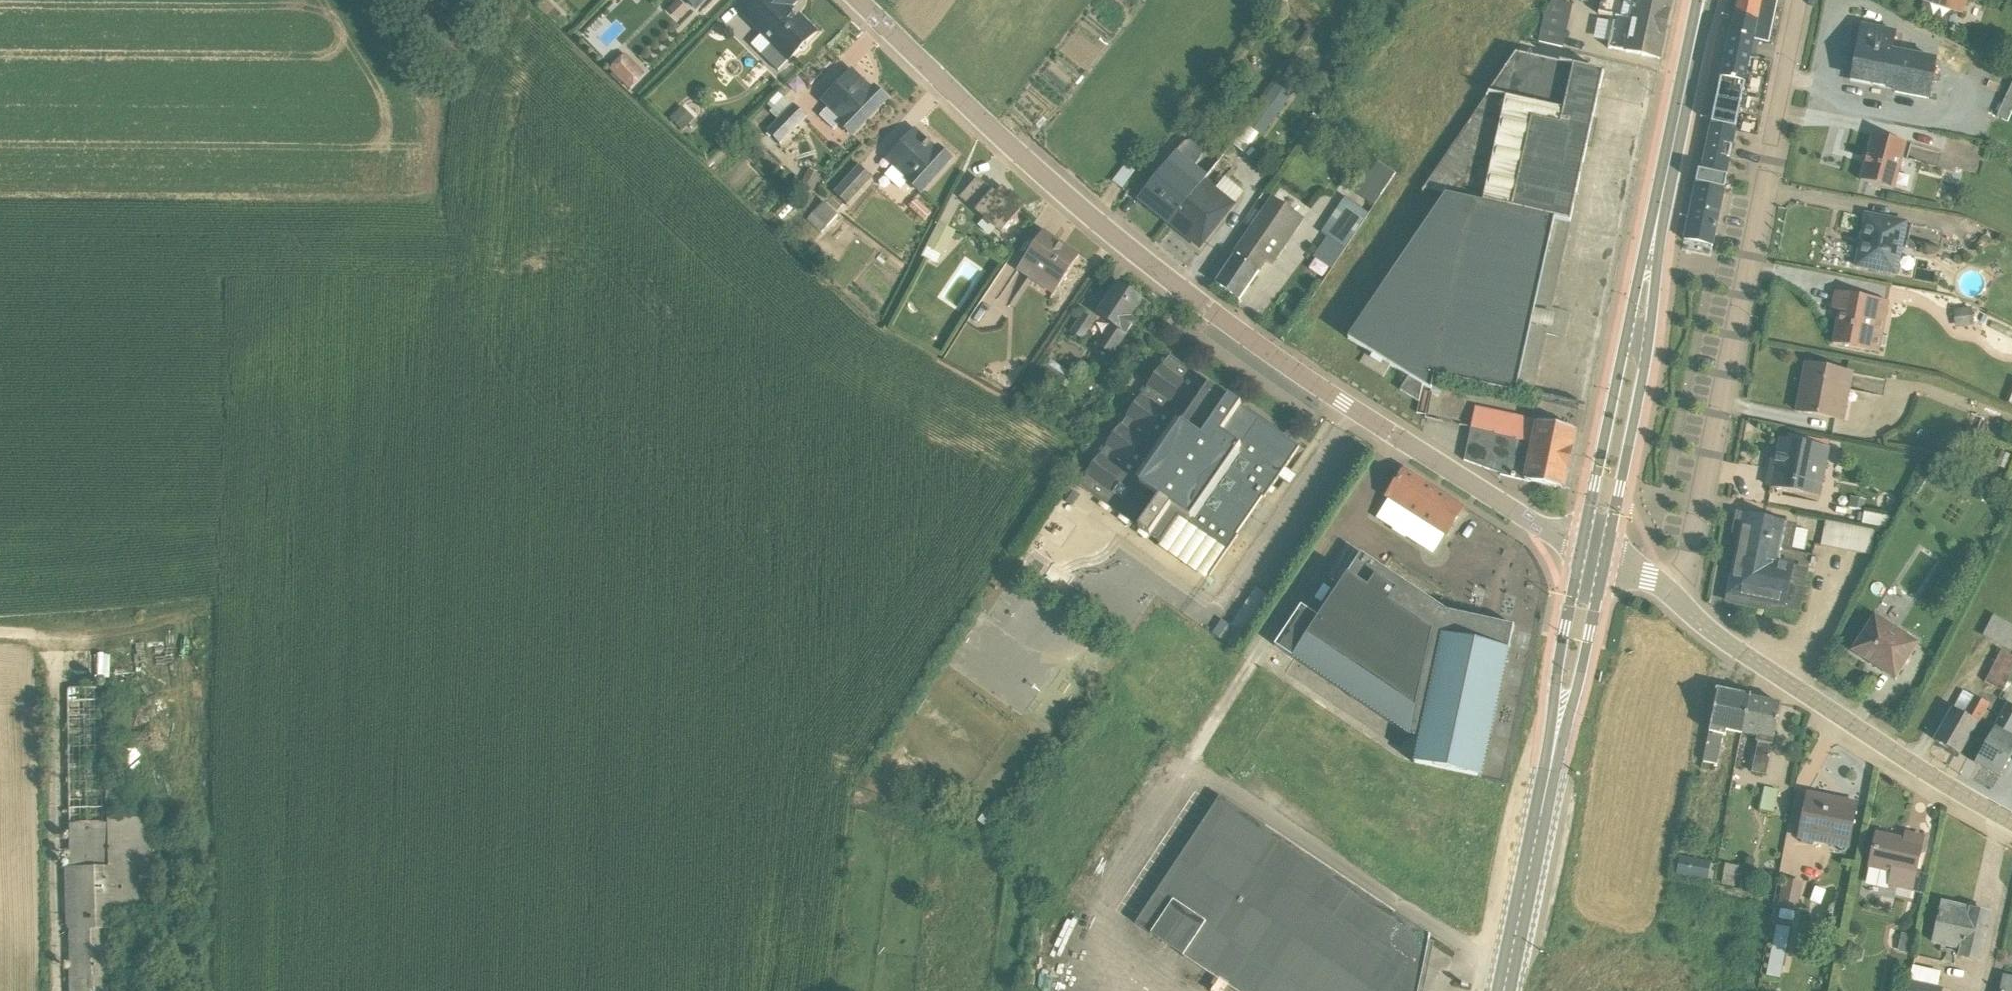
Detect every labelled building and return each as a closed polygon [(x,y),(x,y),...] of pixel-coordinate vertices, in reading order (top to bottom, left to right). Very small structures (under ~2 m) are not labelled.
[(696,13),(709,0),(683,0),(696,13)] [(798,52),(802,52),(806,48),(806,43),(815,34),(798,17),(796,18),(791,13),(792,12),(790,9),(795,3),(792,0),(762,0),(743,19),(787,63),(798,52)] [(1658,61),(1671,0),(1601,0),(1598,15),(1614,19),(1608,50),(1622,53),(1658,61)] [(1734,19),(1756,24),(1761,0),(1738,0),(1734,19)] [(1922,2),(1920,9),(1922,10),(1919,18),(1946,28),(1951,13),(1962,17),(1967,0),(1915,0),(1922,2)] [(1538,43),(1562,49),(1571,6),(1552,1),(1551,4),(1549,3),(1548,9),(1546,9),(1545,12),(1538,43)] [(688,12),(677,2),(667,12),(678,22),(688,12)] [(1734,19),(1720,82),(1743,87),(1756,24),(1734,19)] [(1609,41),(1611,21),(1598,20),(1595,39),(1609,41)] [(1895,34),(1860,27),(1855,48),(1859,49),(1853,82),(1893,89),(1892,96),(1928,102),(1936,60),(1892,51),(1895,34)] [(624,52),(609,69),(632,89),(647,73),(624,52)] [(1425,416),(1433,380),(1512,394),(1554,221),(1567,224),(1600,75),(1515,57),(1421,191),(1443,198),(1348,340),(1366,353),(1359,364),(1382,380),(1391,367),(1408,380),(1399,392),(1418,405),(1415,415),(1425,416)] [(1301,75),(1291,67),(1280,81),(1279,80),(1245,126),(1261,138),(1295,92),(1291,88),(1301,75)] [(826,110),(819,117),(833,130),(838,126),(849,137),(886,100),(874,88),(871,92),(850,72),(820,104),(826,110)] [(1720,82),(1712,125),(1734,130),(1743,87),(1720,82)] [(781,101),(776,96),(773,99),(778,105),(769,113),(777,121),(766,132),(781,147),(806,119),(792,105),(790,107),(783,100),(781,101)] [(1724,178),(1734,130),(1712,125),(1702,174),(1724,178)] [(892,169),(884,177),(899,190),(907,183),(918,194),(950,160),(938,148),(934,151),(913,131),(885,162),(892,169)] [(1906,145),(1872,136),(1859,182),(1893,191),(1906,145)] [(1190,143),(1184,144),(1138,200),(1168,225),(1205,176),(1195,167),(1202,157),(1201,151),(1190,143)] [(1111,182),(1122,190),(1135,173),(1125,165),(1111,182)] [(871,179),(858,166),(833,193),(847,206),(871,179)] [(807,171),(800,189),(812,193),(819,176),(807,171)] [(1710,248),(1724,178),(1702,174),(1687,243),(1710,248)] [(1198,249),(1243,194),(1224,178),(1215,189),(1203,180),(1168,225),(1198,249)] [(977,179),(959,199),(998,234),(1023,207),(1010,196),(1008,197),(1002,191),(998,196),(977,179)] [(1233,258),(1214,285),(1238,302),(1265,264),(1271,268),(1304,221),(1271,198),(1231,255),(1233,258)] [(1332,260),(1334,262),(1342,250),(1344,251),(1368,216),(1344,199),(1320,234),(1321,235),(1318,240),(1336,253),(1332,260)] [(908,208),(923,222),(930,214),(914,200),(908,208)] [(837,216),(823,203),(806,220),(821,234),(837,216)] [(1906,225),(1865,217),(1855,268),(1897,276),(1906,225)] [(938,224),(920,258),(936,266),(941,257),(942,257),(955,232),(938,224)] [(1042,233),(1016,272),(1052,296),(1078,258),(1042,233)] [(1140,302),(1117,286),(1096,317),(1110,326),(1096,347),(1112,358),(1135,322),(1129,318),(1140,302)] [(1888,304),(1835,293),(1831,311),(1837,313),(1831,346),(1878,355),(1888,304)] [(1964,310),(1952,311),(1955,330),(1973,327),(1971,309),(1964,310)] [(1094,322),(1082,314),(1069,333),(1082,341),(1094,322)] [(1098,455),(1092,464),(1084,477),(1085,479),(1080,477),(1076,483),(1080,485),(1079,488),(1079,489),(1093,498),(1099,503),(1097,506),(1107,513),(1109,509),(1119,516),(1116,520),(1126,526),(1129,523),(1138,530),(1136,534),(1145,541),(1149,537),(1159,544),(1157,547),(1158,549),(1205,581),(1207,578),(1209,578),(1237,537),(1236,536),(1260,499),(1262,499),(1264,497),(1298,448),(1229,398),(1228,398),(1213,418),(1186,401),(1200,380),(1169,358),(1146,390),(1142,388),(1142,389),(1138,394),(1142,397),(1140,396),(1125,418),(1125,419),(1121,426),(1119,425),(1104,447),(1105,449),(1101,447),(1097,453),(1101,455),(1101,456),(1098,455)] [(1852,376),(1805,367),(1796,413),(1843,422),(1852,376)] [(1474,409),(1463,462),(1499,477),(1562,491),(1575,432),(1537,425),(1537,422),(1474,409)] [(1970,415),(1964,431),(1975,436),(1982,420),(1970,415)] [(1769,470),(1766,488),(1820,498),(1829,451),(1779,441),(1773,470),(1769,470)] [(2000,453),(1994,467),(2004,471),(2010,457),(2000,453)] [(1431,557),(1463,509),(1404,472),(1385,500),(1388,502),(1375,523),(1431,557)] [(1849,499),(1847,509),(1863,513),(1865,502),(1849,499)] [(1863,514),(1861,527),(1886,531),(1890,519),(1863,514)] [(1783,611),(1797,613),(1806,570),(1793,568),(1794,564),(1779,562),(1781,554),(1791,555),(1796,528),(1737,516),(1732,535),(1741,537),(1728,605),(1782,616),(1783,611)] [(1875,533),(1824,523),(1820,548),(1870,557),(1875,533)] [(1413,765),(1479,780),(1481,778),(1513,628),(1444,611),(1360,556),(1318,618),(1300,608),(1274,648),(1291,659),(1408,739),(1417,740),(1412,763),(1413,765)] [(1255,586),(1229,628),(1246,638),(1272,596),(1255,586)] [(1874,617),(1850,654),(1894,682),(1917,645),(1874,617)] [(1992,617),(1981,638),(2009,653),(2011,648),(2011,627),(1992,617)] [(1983,685),(2001,694),(2011,672),(2011,658),(2000,652),(1983,685)] [(71,990),(112,990),(110,911),(155,909),(152,815),(104,816),(100,686),(61,687),(65,822),(104,821),(106,863),(67,864),(71,990)] [(1741,736),(1748,699),(1717,693),(1702,763),(1716,766),(1722,738),(1724,738),(1725,733),(1741,736)] [(1962,693),(1934,742),(1958,756),(1986,705),(1973,698),(1972,699),(1962,693)] [(1756,701),(1748,699),(1741,736),(1758,740),(1754,756),(1750,755),(1748,769),(1751,770),(1750,774),(1765,777),(1779,707),(1779,706),(1756,701)] [(2011,738),(2011,709),(2005,706),(1974,765),(1998,778),(2011,753),(2011,739),(2011,738)] [(1772,814),(1777,792),(1764,789),(1758,812),(1759,812),(1772,814)] [(1806,796),(1797,842),(1800,842),(1799,845),(1811,847),(1812,845),(1846,852),(1856,806),(1806,796)] [(1429,937),(1220,798),(1134,926),(1233,990),(1419,990),(1429,937)] [(1903,842),(1875,836),(1865,882),(1887,887),(1887,888),(1923,897),(1927,877),(1914,875),(1922,840),(1904,836),(1903,842)] [(1678,860),(1675,876),(1706,882),(1709,866),(1678,860)] [(1738,869),(1724,866),(1721,886),(1732,888),(1738,869)] [(1778,911),(1777,920),(1792,922),(1794,914),(1796,914),(1802,884),(1782,881),(1777,910),(1778,911)] [(1820,908),(1825,893),(1813,889),(1808,904),(1820,908)] [(1958,913),(1941,909),(1932,947),(1958,953),(1957,959),(1977,963),(1988,916),(1970,912),(1969,917),(1958,915),(1958,913)] [(1788,930),(1775,927),(1765,977),(1779,980),(1788,930)] [(1901,935),(1897,954),(1910,956),(1914,938),(1901,935)] [(1861,952),(1855,946),(1847,949),(1845,958),(1851,964),(1859,961),(1861,952)] [(1912,968),(1907,990),(1942,990),(1937,988),(1939,974),(1912,968)] [(2002,977),(1999,990),(2011,990),(2011,979),(2002,977)]
